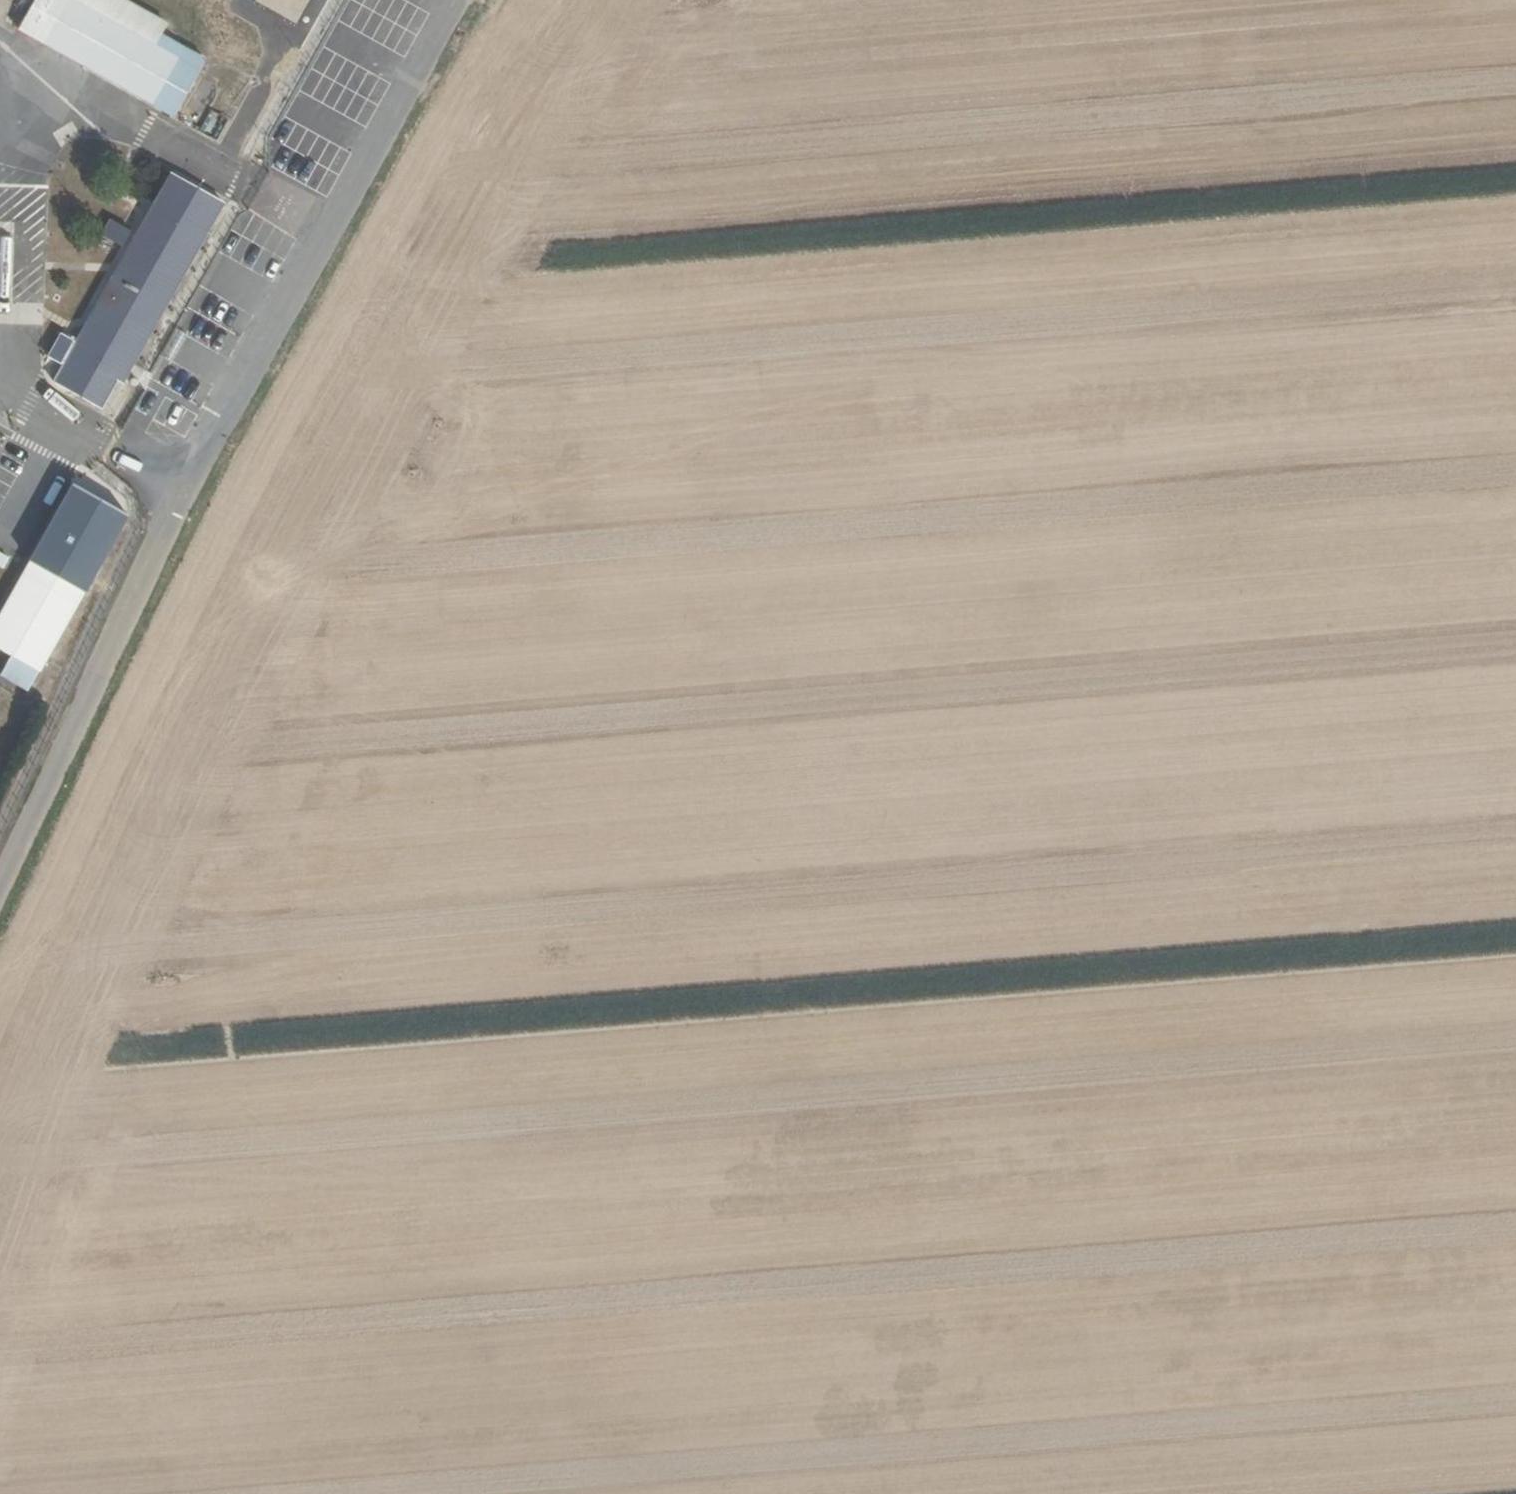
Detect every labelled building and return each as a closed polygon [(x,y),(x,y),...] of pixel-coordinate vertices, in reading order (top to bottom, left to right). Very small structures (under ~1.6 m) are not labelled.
[(170,119),(203,62),(94,0),(31,0),(14,30),(170,119)] [(350,9),(354,0),(336,0),(335,3),(350,9)] [(62,148),(80,136),(72,122),(53,134),(62,148)] [(120,387),(220,205),(168,176),(51,385),(100,412),(116,384),(120,387)] [(42,667),(124,521),(69,490),(0,614),(0,654),(37,676),(42,667)]
